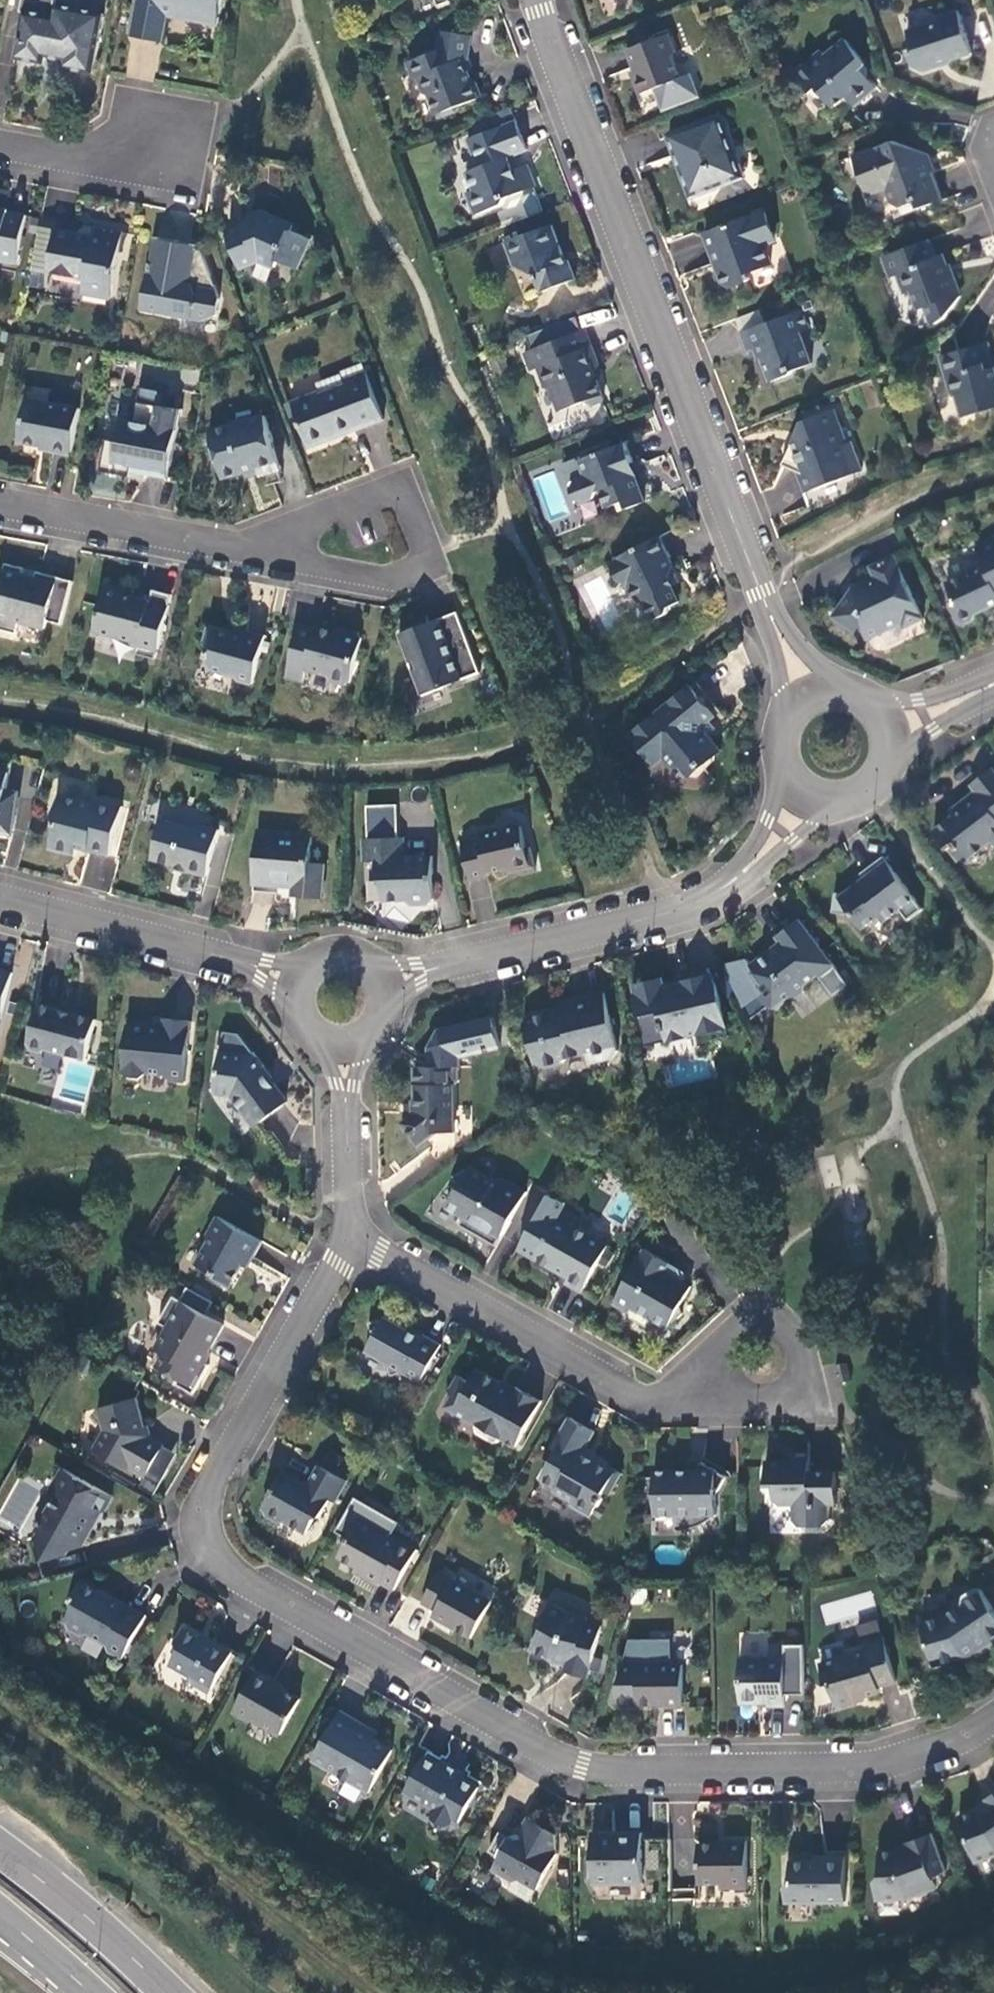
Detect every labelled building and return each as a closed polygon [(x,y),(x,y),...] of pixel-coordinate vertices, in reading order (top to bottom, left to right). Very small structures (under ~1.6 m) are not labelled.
[(105,14),(56,5),(56,0),(24,0),(21,12),(24,12),(15,59),(45,64),(46,57),(66,60),(64,68),(94,73),(105,14)] [(137,6),(169,12),(218,21),(222,0),(138,0),(137,6)] [(169,12),(137,6),(132,35),(163,40),(169,12)] [(939,17),(937,22),(907,32),(909,39),(906,45),(913,67),(923,72),(940,66),(939,64),(972,54),(958,11),(939,17)] [(439,51),(408,62),(413,74),(419,77),(426,94),(430,96),(437,115),(439,114),(444,116),(456,112),(459,106),(482,98),(475,81),(472,82),(468,71),(466,72),(461,61),(467,59),(470,36),(442,32),(439,51)] [(669,35),(627,51),(637,76),(633,77),(640,95),(681,79),(673,58),(676,51),(669,35)] [(123,75),(151,83),(161,47),(133,39),(123,75)] [(821,51),(795,73),(812,93),(818,88),(834,107),(846,97),(855,106),(876,88),(860,69),(861,59),(845,39),(825,56),(821,51)] [(743,177),(720,117),(715,118),(669,136),(692,197),(743,177)] [(516,121),(467,140),(478,169),(467,173),(474,191),(467,193),(475,215),(502,205),(505,198),(536,187),(527,164),(513,170),(509,158),(527,151),(516,121)] [(924,153),(893,142),(852,157),(867,197),(886,190),(891,204),(901,208),(916,202),(919,209),(942,200),(924,153)] [(27,215),(8,212),(8,210),(0,208),(0,261),(18,264),(27,215)] [(299,269),(312,240),(292,231),(294,226),(263,211),(252,216),(254,222),(227,233),(241,268),(260,260),(276,267),(279,260),(299,269)] [(765,212),(705,235),(716,263),(721,262),(724,269),(721,275),(724,285),(731,288),(751,280),(748,273),(771,264),(763,243),(775,239),(765,212)] [(541,293),(577,279),(569,261),(566,262),(552,225),(505,243),(512,261),(518,259),(523,270),(534,275),(541,293)] [(93,236),(56,229),(48,273),(85,279),(82,294),(111,299),(123,231),(95,226),(93,236)] [(892,278),(898,275),(906,294),(913,291),(920,310),(929,306),(936,324),(946,318),(960,297),(951,272),(949,273),(942,255),(935,258),(928,240),(884,257),(892,278)] [(223,317),(222,300),(204,252),(200,251),(181,249),(182,244),(157,241),(154,267),(153,267),(147,315),(208,324),(223,317)] [(802,310),(741,333),(748,351),(758,348),(771,382),(792,374),(793,371),(812,364),(800,333),(810,330),(802,310)] [(585,330),(524,353),(531,371),(538,368),(546,389),(553,392),(560,411),(585,402),(591,405),(604,400),(592,368),(599,365),(585,330)] [(940,357),(950,393),(957,396),(963,418),(980,413),(983,407),(989,410),(993,409),(993,369),(991,370),(983,344),(940,357)] [(292,402),(309,448),(330,441),(329,439),(346,432),(347,434),(384,420),(366,371),(344,379),(345,384),(320,394),(319,391),(292,402)] [(163,391),(141,387),(138,402),(161,406),(163,391)] [(27,399),(19,442),(72,452),(80,409),(27,399)] [(161,406),(138,402),(134,422),(121,419),(117,441),(107,439),(101,471),(112,473),(112,476),(119,477),(119,474),(130,477),(131,471),(133,460),(149,463),(147,474),(168,477),(180,410),(161,406)] [(847,444),(834,410),(802,422),(783,465),(803,475),(809,492),(862,471),(851,442),(847,444)] [(280,469),(265,416),(220,429),(210,432),(223,478),(258,468),(260,475),(280,469)] [(633,463),(625,443),(580,460),(585,474),(583,478),(574,481),(571,489),(575,500),(583,503),(593,500),(596,492),(601,491),(608,508),(625,501),(628,509),(645,502),(634,474),(632,475),(628,465),(633,463)] [(149,463),(133,460),(131,471),(147,474),(149,463)] [(674,566),(659,537),(616,559),(618,562),(611,566),(619,582),(626,584),(628,582),(639,604),(644,601),(654,620),(668,614),(670,607),(679,603),(672,587),(675,586),(670,577),(674,566)] [(975,547),(982,561),(969,567),(967,574),(946,584),(953,599),(951,606),(958,622),(964,624),(974,620),(976,614),(993,605),(993,538),(975,547)] [(924,618),(894,556),(871,567),(876,579),(853,590),(834,617),(867,640),(903,623),(905,627),(924,618)] [(6,564),(0,586),(0,630),(17,634),(20,622),(46,629),(47,621),(62,625),(73,581),(37,572),(36,578),(22,574),(24,568),(6,564)] [(134,591),(106,584),(94,631),(139,643),(136,654),(156,659),(172,595),(153,590),(150,600),(133,596),(134,591)] [(458,612),(399,635),(410,663),(415,661),(419,670),(413,672),(422,696),(481,673),(458,612)] [(316,629),(299,625),(286,678),(303,683),(306,670),(328,676),(331,681),(346,685),(351,682),(363,639),(359,633),(345,629),(339,632),(317,627),(316,629)] [(253,684),(266,636),(246,631),(245,637),(209,627),(204,643),(209,651),(208,654),(211,655),(208,664),(211,669),(236,676),(239,680),(253,684)] [(694,682),(635,730),(639,735),(634,739),(651,760),(659,753),(670,766),(693,769),(696,772),(722,751),(707,733),(701,733),(702,723),(708,723),(720,714),(694,682)] [(934,831),(948,850),(957,844),(966,856),(969,859),(990,843),(993,844),(993,770),(992,768),(971,785),(976,792),(958,805),(961,810),(934,831)] [(6,790),(8,773),(0,772),(0,833),(13,835),(19,792),(6,790)] [(90,804),(60,796),(55,816),(58,820),(50,848),(76,855),(79,844),(90,846),(88,850),(110,856),(123,807),(96,800),(90,804)] [(191,828),(162,821),(152,859),(175,865),(174,868),(207,876),(219,830),(197,825),(191,828)] [(479,837),(462,842),(471,880),(489,876),(489,874),(515,867),(516,872),(536,868),(531,848),(526,849),(521,826),(500,831),(500,828),(478,834),(479,837)] [(313,837),(258,832),(254,875),(267,876),(266,883),(296,886),(296,897),(322,899),(325,864),(310,863),(313,837)] [(362,839),(363,860),(376,859),(376,876),(382,881),(382,902),(406,901),(411,906),(430,905),(434,900),(433,856),(404,857),(404,838),(362,839)] [(957,844),(948,850),(957,862),(966,856),(957,844)] [(864,879),(843,894),(835,893),(832,913),(852,915),(863,929),(880,916),(884,922),(900,910),(908,921),(923,910),(883,857),(860,874),(864,879)] [(799,920),(776,937),(780,943),(750,965),(763,984),(758,988),(757,995),(767,1008),(774,1009),(787,999),(794,1000),(804,992),(806,985),(819,976),(822,980),(836,968),(799,920)] [(663,979),(634,986),(641,1017),(661,1012),(664,1022),(661,1023),(663,1032),(666,1031),(668,1041),(697,1034),(700,1044),(729,1037),(717,986),(709,969),(678,976),(680,983),(665,987),(663,979)] [(1,1027),(14,976),(0,972),(0,1027),(1,1027)] [(524,1016),(534,1062),(543,1068),(561,1064),(560,1060),(586,1054),(589,1063),(615,1057),(618,1051),(605,993),(560,1003),(562,1012),(556,1013),(555,1008),(524,1016)] [(96,1020),(38,1005),(28,1044),(32,1051),(41,1053),(47,1049),(86,1059),(96,1020)] [(128,1025),(124,1071),(129,1077),(141,1078),(147,1073),(165,1075),(170,1081),(186,1082),(191,1021),(165,1019),(164,1029),(150,1027),(150,1022),(132,1020),(131,1026),(128,1025)] [(248,1055),(222,1052),(216,1094),(232,1096),(246,1115),(248,1113),(257,1125),(287,1102),(271,1080),(273,1079),(264,1067),(262,1069),(254,1058),(248,1058),(248,1055)] [(444,1067),(417,1068),(417,1113),(403,1123),(420,1145),(437,1133),(455,1132),(454,1086),(456,1086),(460,1082),(460,1067),(444,1067)] [(527,1193),(502,1178),(495,1180),(471,1166),(454,1176),(460,1186),(448,1208),(465,1217),(461,1225),(483,1238),(488,1230),(501,1238),(527,1193)] [(578,1216),(563,1208),(534,1259),(569,1278),(566,1283),(582,1293),(609,1245),(573,1225),(578,1216)] [(258,1239),(213,1214),(202,1234),(203,1239),(191,1262),(208,1272),(207,1275),(225,1285),(243,1254),(248,1257),(258,1239)] [(680,1269),(645,1249),(614,1304),(629,1312),(631,1318),(647,1327),(652,1319),(668,1328),(683,1314),(681,1306),(691,1287),(683,1283),(680,1269)] [(224,1325),(173,1297),(159,1323),(167,1328),(155,1349),(164,1354),(156,1367),(179,1380),(177,1385),(193,1394),(209,1365),(203,1362),(224,1325)] [(425,1336),(423,1338),(386,1317),(384,1319),(369,1324),(373,1340),(366,1352),(388,1364),(391,1376),(403,1373),(421,1382),(442,1345),(425,1336)] [(846,1363),(836,1366),(841,1384),(851,1381),(846,1363)] [(516,1446),(542,1402),(516,1387),(513,1393),(502,1387),(501,1382),(478,1369),(470,1382),(459,1376),(450,1390),(452,1397),(447,1407),(477,1424),(476,1426),(478,1433),(495,1443),(498,1436),(516,1446)] [(137,1398),(98,1408),(105,1431),(93,1451),(128,1470),(129,1468),(146,1478),(164,1445),(147,1436),(137,1398)] [(557,1451),(541,1479),(557,1487),(556,1490),(573,1500),(571,1504),(591,1516),(597,1505),(599,1506),(603,1499),(601,1498),(605,1492),(610,1495),(622,1474),(607,1465),(609,1463),(596,1456),(593,1460),(583,1454),(595,1432),(570,1418),(553,1449),(557,1451)] [(809,1461),(766,1462),(767,1487),(774,1487),(774,1500),(779,1504),(795,1504),(795,1521),(800,1526),(823,1526),(828,1521),(828,1504),(837,1504),(836,1472),(809,1472),(809,1461)] [(728,1479),(703,1465),(698,1473),(656,1473),(656,1518),(676,1518),(677,1532),(683,1532),(690,1531),(695,1530),(702,1527),(707,1525),(713,1521),(717,1518),(717,1498),(728,1479)] [(347,1481),(322,1467),(310,1487),(284,1472),(263,1509),(265,1510),(267,1515),(280,1523),(285,1521),(307,1533),(315,1519),(321,1517),(330,1500),(335,1503),(347,1481)] [(112,1496),(65,1469),(56,1484),(59,1494),(39,1529),(47,1556),(81,1547),(88,1534),(84,1531),(94,1514),(104,1511),(112,1496)] [(386,1536),(359,1521),(339,1557),(357,1567),(355,1572),(380,1586),(382,1583),(395,1590),(418,1549),(391,1534),(386,1536)] [(5,1550),(16,1587),(43,1580),(33,1543),(5,1550)] [(492,1601),(440,1572),(422,1603),(436,1610),(433,1616),(471,1638),(492,1601)] [(85,1584),(80,1586),(71,1601),(73,1608),(65,1621),(66,1622),(68,1629),(82,1636),(89,1634),(106,1644),(108,1651),(122,1659),(147,1616),(114,1597),(110,1598),(85,1584)] [(921,1623),(934,1666),(964,1658),(978,1648),(980,1651),(993,1641),(993,1611),(980,1590),(974,1589),(964,1595),(962,1605),(945,1616),(921,1623)] [(568,1612),(551,1603),(541,1620),(543,1627),(531,1648),(553,1661),(555,1658),(568,1662),(567,1668),(568,1672),(589,1678),(601,1631),(586,1627),(588,1617),(568,1612)] [(210,1692),(233,1652),(211,1639),(209,1643),(185,1629),(178,1641),(180,1648),(170,1664),(191,1676),(193,1682),(210,1692)] [(883,1637),(865,1642),(867,1649),(846,1655),(820,1664),(826,1685),(830,1684),(838,1710),(858,1704),(857,1699),(880,1693),(879,1687),(896,1682),(883,1637)] [(785,1658),(740,1659),(740,1704),(768,1704),(768,1706),(785,1706),(785,1658)] [(683,1665),(623,1666),(614,1704),(639,1704),(639,1706),(667,1705),(667,1708),(684,1708),(683,1665)] [(256,1672),(233,1712),(250,1722),(256,1720),(281,1734),(301,1699),(274,1684),(275,1682),(256,1672)] [(371,1728),(341,1711),(313,1761),(369,1793),(393,1750),(375,1739),(367,1735),(371,1728)] [(379,1732),(371,1728),(367,1735),(375,1739),(379,1732)] [(442,1766),(425,1756),(405,1791),(434,1808),(431,1812),(433,1819),(446,1826),(453,1824),(455,1820),(459,1822),(479,1787),(463,1778),(465,1773),(444,1762),(442,1766)] [(983,1801),(986,1805),(979,1810),(959,1817),(975,1862),(993,1855),(993,1794),(983,1801)] [(557,1834),(528,1817),(520,1834),(524,1836),(523,1839),(515,1841),(500,1832),(489,1851),(499,1857),(492,1870),(512,1882),(520,1880),(537,1890),(558,1854),(557,1834)] [(613,1838),(592,1838),(593,1883),(609,1883),(614,1878),(619,1883),(643,1883),(642,1833),(613,1833),(613,1838)] [(876,1881),(876,1900),(907,1899),(936,1888),(932,1876),(946,1871),(933,1834),(905,1844),(906,1848),(898,1851),(880,1852),(880,1876),(876,1881)] [(729,1843),(699,1844),(699,1884),(721,1883),(721,1888),(748,1888),(747,1841),(729,1841),(729,1843)] [(824,1862),(790,1862),(791,1882),(786,1887),(786,1902),(846,1902),(845,1857),(824,1857),(824,1862)]
